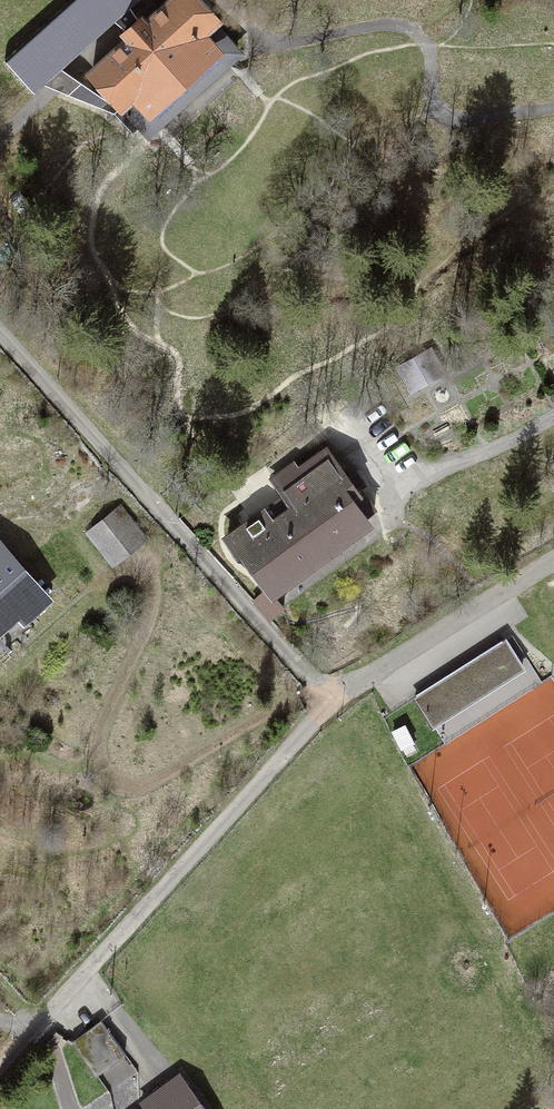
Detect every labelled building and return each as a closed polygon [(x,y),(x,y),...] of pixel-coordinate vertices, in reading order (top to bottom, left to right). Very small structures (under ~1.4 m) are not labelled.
[(34,93),(137,0),(71,0),(4,60),(34,93)] [(142,18),(125,34),(129,39),(92,72),(148,132),(237,52),(192,0),(172,0),(146,23),(142,18)] [(427,352),(402,366),(413,385),(437,372),(427,352)] [(542,360),(553,382),(553,354),(542,360)] [(246,555),(268,587),(374,510),(359,490),(356,492),(326,450),(288,477),(283,471),(273,477),(286,495),(228,537),(240,554),(246,555)] [(89,531),(115,563),(143,540),(118,508),(89,531)] [(18,613),(23,619),(49,597),(0,542),(0,629),(18,613)] [(522,667),(505,640),(415,697),(432,724),(522,667)] [(75,1045),(96,1074),(125,1054),(104,1024),(75,1045)] [(180,1075),(152,1096),(155,1100),(144,1108),(145,1108),(205,1108),(180,1075)]
